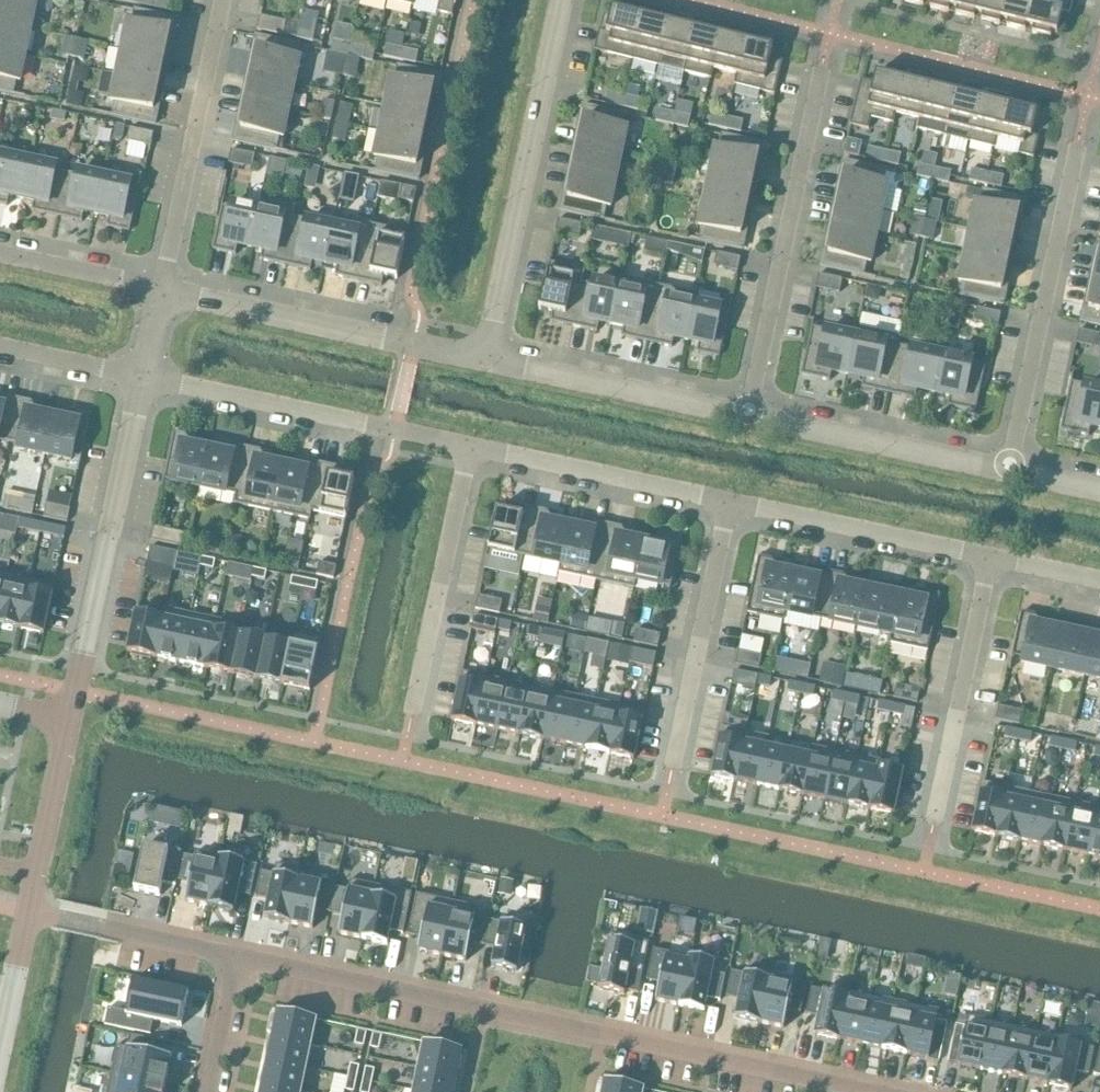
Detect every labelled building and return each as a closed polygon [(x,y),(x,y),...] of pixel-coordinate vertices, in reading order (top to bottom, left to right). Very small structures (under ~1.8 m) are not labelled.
[(31,31),(37,4),(32,3),(32,0),(0,0),(0,25),(31,31)] [(135,5),(168,12),(171,0),(136,0),(135,5)] [(439,2),(436,13),(452,16),(456,0),(429,0),(439,2)] [(922,2),(924,2),(931,4),(930,9),(947,13),(948,14),(950,8),(948,8),(950,0),(923,0),(922,2)] [(948,8),(950,8),(957,10),(956,15),(972,19),(974,20),(975,15),(973,14),(977,0),(950,0),(948,8)] [(973,14),(975,15),(982,16),(981,22),(998,26),(999,26),(1001,21),(999,20),(1004,0),(977,0),(973,14)] [(999,20),(1001,21),(1008,23),(1007,28),(1023,32),(1025,32),(1026,27),(1025,27),(1026,22),(1031,0),(1004,0),(999,20)] [(1025,27),(1026,27),(1034,29),(1032,34),(1050,39),(1051,33),(1056,35),(1062,12),(1069,14),(1072,4),(1072,0),(1031,0),(1026,22),(1025,27)] [(599,31),(595,45),(594,51),(633,61),(645,12),(643,12),(641,17),(634,16),(636,10),(618,6),(616,11),(611,10),(606,32),(599,31)] [(300,22),(296,39),(297,39),(313,42),(315,31),(319,14),(303,10),(300,22)] [(127,23),(121,49),(164,58),(169,34),(174,35),(177,20),(158,16),(134,11),(131,24),(127,23)] [(645,12),(633,61),(659,67),(670,19),(668,18),(667,24),(660,22),(661,16),(645,12)] [(256,30),(283,36),(286,22),(259,17),(256,30)] [(670,19),(659,67),(684,73),(696,25),(694,24),(693,30),(686,28),(687,23),(670,19)] [(25,59),(31,31),(0,25),(0,53),(25,59)] [(684,73),(710,79),(721,31),(720,31),(718,36),(711,34),(712,29),(696,25),(684,73)] [(721,31),(710,79),(711,80),(713,69),(736,75),(734,85),(735,85),(747,37),(745,37),(744,42),(737,41),(738,35),(721,31)] [(350,44),(348,56),(360,59),(363,60),(373,62),(376,47),(354,32),(351,45),(350,44)] [(257,53),(251,77),(294,86),(300,60),(295,59),(298,46),(255,37),(252,52),(257,53)] [(735,85),(774,95),(782,61),(770,58),(773,49),(762,47),(764,41),(747,37),(735,85)] [(62,56),(72,59),(77,40),(66,38),(62,56)] [(77,40),(72,59),(75,59),(85,61),(89,42),(77,40)] [(332,53),(348,56),(350,44),(334,41),(332,53)] [(384,57),(400,61),(402,48),(386,45),(384,57)] [(419,52),(402,48),(400,61),(417,64),(419,52)] [(121,49),(116,75),(159,84),(161,72),(166,73),(169,59),(164,58),(121,49)] [(12,95),(15,83),(20,84),(25,59),(0,53),(0,92),(12,95)] [(348,56),(343,77),(347,78),(356,79),(360,59),(348,56)] [(390,79),(385,105),(427,114),(432,90),(437,91),(440,76),(398,67),(395,80),(390,79)] [(70,91),(68,104),(69,107),(82,110),(85,94),(77,93),(79,83),(87,85),(90,70),(75,68),(72,83),(73,83),(71,91),(70,91)] [(861,80),(850,126),(868,130),(871,119),(892,124),(904,76),(886,71),(885,77),(875,74),(873,83),(861,80)] [(111,96),(110,102),(115,103),(112,116),(155,125),(158,111),(158,110),(153,109),(158,88),(159,84),(116,75),(115,78),(111,96)] [(904,76),(892,124),(893,124),(895,114),(920,120),(929,82),(912,78),(911,83),(904,81),(905,76),(904,76)] [(241,103),(246,104),(288,113),(294,86),(251,77),(249,90),(244,89),(241,103)] [(929,82),(920,120),(917,130),(943,136),(954,88),(938,84),(936,89),(929,88),(931,82),(929,82)] [(954,88),(943,136),(968,143),(980,94),(963,90),(962,96),(955,94),(956,89),(954,88)] [(608,93),(606,104),(621,108),(624,96),(608,93)] [(980,94),(968,143),(994,149),(1006,101),(989,97),(987,102),(981,100),(982,95),(980,94)] [(624,96),(621,108),(638,111),(641,99),(624,96)] [(319,119),(330,121),(334,103),(324,101),(319,119)] [(1006,101),(994,149),(995,149),(998,139),(1020,144),(1018,155),(1033,158),(1038,138),(1031,136),(1036,114),(1031,112),(1032,107),(1014,103),(1013,108),(1006,107),(1007,101),(1006,101)] [(236,127),(233,142),(275,151),(278,138),(283,139),(288,113),(246,104),(241,128),(236,127)] [(341,104),(337,123),(349,126),(353,107),(341,104)] [(385,105),(378,134),(421,143),(424,128),(429,129),(432,115),(427,114),(385,105)] [(583,122),(578,146),(620,155),(626,130),(622,129),(625,116),(582,106),(579,121),(583,122)] [(52,110),(50,119),(64,122),(66,113),(52,110)] [(658,110),(656,122),(672,126),(674,114),(658,110)] [(674,114),(672,126),(689,129),(691,117),(674,114)] [(711,114),(709,126),(725,130),(728,118),(711,114)] [(728,118),(725,130),(741,133),(744,121),(728,118)] [(337,123),(333,140),(345,143),(349,126),(337,123)] [(116,125),(114,138),(121,139),(124,127),(116,125)] [(153,134),(127,128),(124,141),(150,147),(153,134)] [(378,159),(375,172),(418,181),(421,166),(416,165),(421,143),(378,134),(373,158),(378,159)] [(714,148),(709,174),(752,183),(757,159),(761,160),(765,145),(722,136),(719,149),(714,148)] [(73,145),(71,157),(79,158),(81,147),(73,145)] [(568,173),(572,173),(615,182),(620,155),(578,146),(576,159),(571,158),(568,173)] [(869,148),(866,160),(882,163),(885,151),(869,148)] [(231,151),(228,164),(252,169),(255,156),(231,151)] [(885,151),(882,163),(899,167),(902,155),(885,151)] [(7,207),(9,197),(22,200),(31,162),(0,155),(0,205),(7,207)] [(31,162),(22,200),(33,203),(31,212),(57,217),(67,174),(55,171),(55,167),(31,162)] [(844,178),(839,200),(882,209),(887,185),(882,184),(885,171),(842,162),(839,177),(844,178)] [(649,181),(661,184),(665,165),(653,163),(649,181)] [(665,165),(661,184),(673,186),(677,168),(665,165)] [(919,165),(917,177),(933,181),(935,169),(919,165)] [(309,166),(307,176),(318,178),(320,169),(309,166)] [(935,169),(933,181),(948,184),(950,177),(951,172),(935,169)] [(972,170),(969,182),(985,185),(988,173),(972,170)] [(67,174),(57,217),(81,223),(83,213),(95,216),(103,177),(79,172),(78,176),(67,174)] [(563,196),(560,211),(602,220),(605,207),(610,208),(615,182),(572,173),(567,197),(563,196)] [(988,173),(985,185),(1002,189),(1004,177),(988,173)] [(345,174),(343,183),(357,186),(359,177),(345,174)] [(709,174),(704,200),(746,210),(749,197),(753,198),(756,184),(752,183),(709,174)] [(103,177),(95,216),(108,218),(106,228),(129,233),(139,185),(103,177)] [(397,202),(398,200),(397,200),(400,186),(381,182),(378,198),(397,202)] [(397,200),(398,200),(413,203),(416,190),(400,186),(397,200)] [(644,189),(643,197),(654,198),(655,190),(644,189)] [(974,203),(969,229),(1012,238),(1017,214),(1022,215),(1025,200),(982,191),(979,204),(974,203)] [(702,228),(699,241),(742,250),(745,235),(741,234),(746,210),(704,200),(697,227),(702,228)] [(828,228),(833,229),(876,238),(882,209),(839,200),(836,215),(831,214),(828,228)] [(237,246),(249,249),(258,210),(232,205),(231,209),(222,207),(212,251),(235,255),(237,246)] [(928,207),(925,221),(934,223),(937,224),(938,224),(941,210),(928,207)] [(914,208),(912,217),(925,220),(927,211),(914,208)] [(258,210),(249,249),(262,251),(260,261),(285,266),(295,218),(258,210)] [(331,226),(323,264),(336,267),(334,277),(359,282),(371,225),(333,217),(331,226)] [(295,218),(285,266),(310,271),(312,262),(323,264),(331,226),(295,218)] [(914,218),(909,236),(921,239),(925,221),(914,218)] [(558,220),(555,233),(579,238),(582,225),(558,220)] [(925,221),(921,239),(922,239),(925,240),(933,241),(937,224),(934,223),(925,221)] [(371,225),(359,282),(381,287),(383,277),(397,280),(407,233),(371,225)] [(593,227),(590,241),(608,245),(611,231),(593,227)] [(823,252),(820,267),(863,276),(866,263),(871,264),(876,238),(833,229),(828,253),(823,252)] [(969,229),(963,257),(1006,266),(1009,252),(1014,253),(1017,239),(1012,238),(969,229)] [(668,243),(666,251),(679,256),(681,246),(668,243)] [(713,267),(737,272),(740,258),(716,253),(713,267)] [(962,284),(960,297),(1003,305),(1006,291),(1001,290),(1006,266),(963,257),(957,283),(962,284)] [(549,263),(539,310),(552,313),(550,322),(573,327),(582,283),(585,271),(549,263)] [(818,275),(815,288),(839,293),(842,280),(818,275)] [(618,287),(610,325),(623,328),(621,337),(646,343),(658,286),(620,278),(618,287)] [(582,283),(573,327),(597,332),(599,323),(610,325),(618,287),(594,282),(593,285),(582,283)] [(1080,322),(1099,326),(1099,285),(1094,283),(1088,308),(1084,307),(1080,322)] [(658,286),(646,343),(672,348),(674,339),(687,342),(695,303),(697,295),(658,286)] [(868,286),(865,300),(879,303),(882,289),(868,286)] [(910,296),(907,311),(922,315),(925,299),(910,296)] [(695,303),(687,342),(698,344),(696,353),(719,358),(729,310),(695,303)] [(974,322),(998,327),(1000,314),(976,309),(974,322)] [(831,372),(847,376),(857,329),(856,328),(854,337),(811,328),(801,376),(829,382),(831,372)] [(857,329),(847,376),(863,379),(861,388),(888,394),(900,338),(857,329)] [(1076,343),(1099,348),(1099,334),(1079,330),(1076,343)] [(900,338),(888,394),(915,400),(917,391),(933,394),(941,355),(899,347),(901,338),(900,338)] [(941,355),(933,394),(949,397),(947,407),(975,413),(985,365),(941,355)] [(1099,429),(1099,389),(1070,383),(1060,431),(1088,437),(1090,427),(1099,429)] [(10,444),(19,400),(0,396),(0,442),(10,444)] [(19,400),(10,444),(20,446),(19,450),(46,456),(55,417),(41,414),(43,405),(19,400)] [(55,417),(46,456),(70,461),(71,457),(81,459),(90,415),(67,410),(65,420),(55,417)] [(174,433),(168,462),(164,481),(199,488),(207,450),(195,447),(197,438),(174,433)] [(207,450),(199,488),(235,496),(233,505),(234,505),(246,448),(221,443),(219,452),(207,450)] [(246,448),(234,505),(272,513),(282,466),(269,463),(271,454),(246,448)] [(282,466),(272,513),(309,521),(321,464),(296,459),(294,468),(282,466)] [(321,464),(309,521),(310,521),(312,512),(346,520),(354,481),(341,478),(343,469),(321,464)] [(49,492),(46,505),(68,509),(71,496),(49,492)] [(20,494),(16,512),(31,515),(35,497),(20,494)] [(485,561),(520,568),(523,557),(533,509),(511,504),(509,514),(496,511),(485,561)] [(46,505),(43,518),(67,523),(70,510),(68,509),(46,505)] [(533,509),(523,557),(559,565),(567,526),(556,524),(558,514),(533,509)] [(10,517),(7,533),(15,535),(17,528),(19,519),(10,517)] [(567,526),(559,565),(557,573),(595,581),(607,525),(582,520),(580,529),(567,526)] [(30,522),(28,530),(41,533),(42,524),(30,522)] [(42,524),(41,533),(53,536),(63,538),(65,529),(55,527),(42,524)] [(607,525),(595,581),(634,590),(635,581),(644,543),(631,540),(633,530),(607,525)] [(154,527),(151,541),(185,548),(188,535),(154,527)] [(229,535),(225,554),(239,557),(243,538),(229,535)] [(644,543),(635,581),(670,588),(680,540),(657,536),(655,545),(644,543)] [(209,540),(207,553),(221,556),(224,543),(209,540)] [(288,540),(282,568),(297,571),(304,543),(288,540)] [(147,559),(146,564),(173,570),(176,553),(158,549),(151,548),(149,547),(147,559)] [(173,570),(172,571),(196,576),(198,567),(200,558),(176,553),(173,570)] [(758,557),(746,614),(783,621),(793,574),(781,572),(783,562),(758,557)] [(200,558),(198,567),(213,570),(215,561),(200,558)] [(319,563),(316,576),(333,579),(336,567),(319,563)] [(228,564),(225,577),(235,579),(238,566),(228,564)] [(240,567),(238,576),(251,578),(253,569),(240,567)] [(793,574),(783,621),(785,622),(786,613),(821,620),(831,572),(807,567),(805,577),(793,574)] [(253,569),(251,578),(264,581),(266,572),(253,569)] [(831,572),(821,620),(857,628),(865,590),(853,587),(855,577),(831,572)] [(8,576),(0,574),(0,614),(8,576)] [(0,614),(0,625),(20,630),(31,580),(30,580),(8,576),(0,614)] [(290,586),(289,593),(302,596),(303,589),(305,580),(292,578),(290,586)] [(31,580),(20,630),(43,635),(44,635),(44,631),(54,585),(53,585),(31,580)] [(305,580),(303,589),(316,592),(318,583),(305,580)] [(865,590),(857,628),(891,635),(902,597),(904,588),(879,583),(877,592),(865,590)] [(902,597),(891,635),(889,644),(928,652),(940,596),(915,590),(913,600),(902,597)] [(475,609),(499,615),(502,601),(477,596),(475,609)] [(536,607),(533,621),(548,624),(551,610),(537,607),(536,607)] [(162,614),(137,608),(136,608),(128,648),(127,653),(154,658),(164,609),(163,608),(162,614)] [(179,664),(190,614),(164,609),(154,658),(179,664)] [(1021,613),(1012,656),(1023,659),(1023,663),(1050,669),(1058,631),(1044,628),(1046,618),(1021,613)] [(205,669),(216,620),(190,614),(179,664),(205,669)] [(573,614),(570,628),(584,631),(587,617),(573,614)] [(495,634),(497,621),(475,616),(474,616),(472,630),(481,632),(495,634)] [(231,675),(242,625),(216,620),(205,669),(231,675)] [(510,632),(511,624),(498,621),(497,630),(510,632)] [(613,623),(609,638),(621,641),(625,625),(613,623)] [(1058,631),(1050,669),(1085,676),(1093,638),(1095,629),(1071,623),(1069,633),(1058,631)] [(242,631),(243,625),(242,625),(231,675),(257,680),(266,636),(242,631)] [(527,636),(540,639),(542,631),(529,628),(527,636)] [(636,630),(633,643),(657,648),(660,635),(636,630)] [(553,642),(555,633),(542,631),(540,639),(553,642)] [(283,686),(292,641),(266,636),(257,680),(283,686)] [(586,644),(586,640),(568,636),(565,650),(584,653),(586,644)] [(309,691),(320,643),(293,637),(292,641),(283,686),(309,691)] [(1085,676),(1099,680),(1099,639),(1093,638),(1085,676)] [(598,652),(600,643),(587,640),(586,649),(598,652)] [(629,658),(631,649),(619,647),(617,655),(629,658)] [(630,664),(653,669),(655,655),(633,651),(630,664)] [(738,652),(735,665),(759,670),(762,657),(738,652)] [(795,663),(792,677),(807,680),(810,666),(797,664),(795,663)] [(823,663),(819,683),(843,688),(846,675),(847,668),(823,663)] [(461,673),(451,721),(474,726),(484,678),(462,673),(461,673)] [(745,673),(743,682),(756,685),(758,676),(745,673)] [(846,675),(843,688),(844,688),(861,692),(864,679),(846,675)] [(771,679),(758,676),(756,685),(769,688),(771,679)] [(474,726),(496,731),(507,683),(484,678),(474,726)] [(507,683),(496,731),(519,736),(530,688),(507,683)] [(789,683),(787,692),(800,694),(802,686),(789,683)] [(815,688),(802,686),(800,694),(813,697),(815,688)] [(896,686),(893,699),(917,704),(920,691),(896,686)] [(519,736),(542,741),(552,693),(530,688),(519,736)] [(834,692),(832,701),(845,704),(847,695),(834,692)] [(542,741),(565,746),(575,698),(552,693),(542,741)] [(860,698),(847,695),(845,704),(858,707),(860,698)] [(565,746),(588,751),(598,703),(575,698),(565,746)] [(879,702),(877,711),(890,713),(892,705),(879,702)] [(588,751),(610,756),(621,708),(598,703),(588,751)] [(903,716),(904,707),(892,705),(890,713),(903,716)] [(903,716),(900,726),(911,729),(915,710),(904,707),(903,716)] [(998,707),(995,720),(1019,725),(1022,712),(998,707)] [(643,712),(621,708),(610,756),(633,760),(643,712)] [(1099,742),(1099,725),(1094,724),(1094,727),(1074,722),(1071,735),(1099,742)] [(711,777),(735,782),(746,733),(722,727),(711,777)] [(1006,729),(1004,738),(1017,740),(1019,732),(1006,729)] [(1030,743),(1031,735),(1019,732),(1017,740),(1030,743)] [(766,737),(746,733),(735,782),(757,787),(768,737),(766,737)] [(787,752),(767,748),(769,737),(768,737),(757,787),(779,791),(788,752),(787,752)] [(1051,739),(1049,747),(1062,750),(1064,741),(1051,739)] [(1075,753),(1077,744),(1064,741),(1062,750),(1075,753)] [(812,747),(809,757),(788,752),(779,791),(802,796),(812,747)] [(824,801),(835,752),(812,747),(802,796),(824,801)] [(857,756),(835,752),(824,801),(847,806),(857,756)] [(869,810),(880,761),(857,756),(847,806),(869,810)] [(893,815),(903,771),(879,766),(881,761),(880,761),(869,810),(893,815)] [(972,832),(996,837),(1007,788),(982,783),(972,832)] [(1029,793),(1007,788),(996,837),(1019,842),(1029,793)] [(1041,847),(1052,798),(1029,793),(1019,842),(1041,847)] [(1074,802),(1052,798),(1041,847),(1064,852),(1074,802)] [(1086,857),(1097,807),(1074,802),(1064,852),(1086,857)] [(1097,807),(1086,857),(1099,859),(1099,808),(1097,807)] [(143,847),(134,891),(159,897),(162,883),(174,886),(181,855),(143,847)] [(181,855),(174,886),(175,886),(176,881),(189,884),(185,902),(209,907),(219,858),(195,853),(194,858),(181,855)] [(219,858),(209,907),(233,912),(237,894),(250,897),(257,866),(219,858)] [(412,861),(410,871),(418,872),(420,863),(412,861)] [(113,865),(110,880),(129,884),(133,869),(113,865)] [(260,872),(255,898),(268,900),(264,919),(289,924),(300,870),(276,865),(274,875),(260,872)] [(300,870),(289,924),(309,929),(312,929),(316,911),(329,914),(335,888),(299,880),(301,870),(300,870)] [(402,874),(400,882),(413,884),(415,877),(402,874)] [(335,888),(329,914),(342,916),(338,935),(362,940),(373,885),(350,880),(348,891),(335,888)] [(501,880),(498,895),(511,897),(514,883),(501,880)] [(373,885),(362,940),(387,945),(389,932),(402,935),(411,893),(373,885)] [(416,894),(407,936),(420,938),(417,952),(440,956),(451,902),(416,894)] [(451,902),(440,956),(462,961),(466,962),(470,943),(483,946),(488,921),(475,918),(477,908),(451,902)] [(488,921),(483,946),(495,949),(491,967),(517,973),(525,933),(527,923),(502,918),(501,923),(488,921)] [(589,967),(586,983),(600,985),(599,990),(624,995),(625,991),(638,994),(649,943),(610,935),(603,970),(589,967)] [(653,950),(646,981),(659,983),(655,1002),(679,1007),(689,958),(689,957),(653,950)] [(689,958),(679,1007),(704,1012),(706,999),(720,1001),(725,976),(712,973),(715,958),(690,952),(689,957),(689,958)] [(731,972),(726,997),(739,1000),(735,1019),(759,1024),(770,975),(745,969),(744,975),(731,972)] [(770,975),(759,1024),(783,1029),(787,1010),(800,1013),(806,988),(793,985),(794,980),(770,975)] [(108,1012),(105,1025),(149,1034),(152,1021),(182,1028),(189,993),(132,981),(125,1013),(108,1009),(108,1012)] [(945,987),(943,995),(956,998),(957,990),(945,987)] [(811,989),(805,1014),(818,1017),(815,1036),(839,1041),(848,997),(847,996),(811,989)] [(848,997),(839,1041),(860,1045),(871,996),(848,991),(847,996),(848,997)] [(871,996),(860,1045),(882,1050),(893,1001),(871,996)] [(893,1001),(882,1050),(906,1055),(915,1016),(917,1006),(893,1001)] [(915,1016),(906,1055),(928,1060),(939,1062),(941,1052),(931,1050),(933,1040),(935,1031),(937,1021),(939,1011),(917,1006),(915,1016)] [(276,1013),(271,1037),(310,1045),(315,1021),(276,1013)] [(949,1054),(947,1064),(958,1066),(980,1071),(989,1032),(991,1022),(968,1017),(966,1027),(964,1037),(962,1047),(960,1056),(949,1054)] [(937,1021),(935,1031),(945,1033),(947,1023),(937,1021)] [(989,1032),(980,1071),(1002,1076),(1013,1026),(991,1022),(989,1032)] [(956,1025),(953,1035),(964,1037),(966,1027),(956,1025)] [(1013,1026),(1002,1076),(1025,1080),(1036,1031),(1013,1026)] [(935,1031),(933,1040),(943,1043),(945,1033),(935,1031)] [(1036,1031),(1025,1080),(1047,1085),(1058,1036),(1036,1031)] [(357,1032),(355,1045),(363,1047),(366,1034),(357,1032)] [(373,1035),(370,1048),(379,1050),(382,1037),(373,1035)] [(953,1035),(951,1044),(962,1047),(964,1037),(953,1035)] [(116,1046),(111,1073),(166,1085),(171,1058),(142,1052),(144,1039),(129,1036),(127,1048),(116,1046)] [(1058,1036),(1047,1085),(1071,1090),(1075,1072),(1088,1075),(1094,1049),(1081,1046),(1082,1041),(1058,1036)] [(271,1037),(266,1060),(305,1069),(310,1045),(271,1037)] [(933,1040),(931,1050),(941,1052),(943,1043),(933,1040)] [(424,1044),(419,1068),(457,1077),(463,1053),(424,1044)] [(951,1044),(949,1054),(960,1056),(962,1047),(951,1044)] [(266,1060),(262,1083),(300,1091),(305,1069),(266,1060)] [(350,1065),(347,1078),(356,1080),(359,1067),(350,1065)] [(365,1068),(363,1081),(372,1083),(374,1070),(365,1068)] [(414,1091),(415,1091),(454,1091),(457,1077),(419,1068),(414,1091)] [(107,1091),(164,1091),(166,1085),(111,1073),(107,1091)] [(345,1091),(350,1091),(354,1091),(356,1080),(347,1078),(345,1091)] [(360,1091),(370,1091),(372,1083),(363,1081),(360,1091)] [(260,1091),(300,1091),(262,1083),(260,1091)] [(602,1091),(642,1091),(643,1091),(604,1083),(602,1091)]
